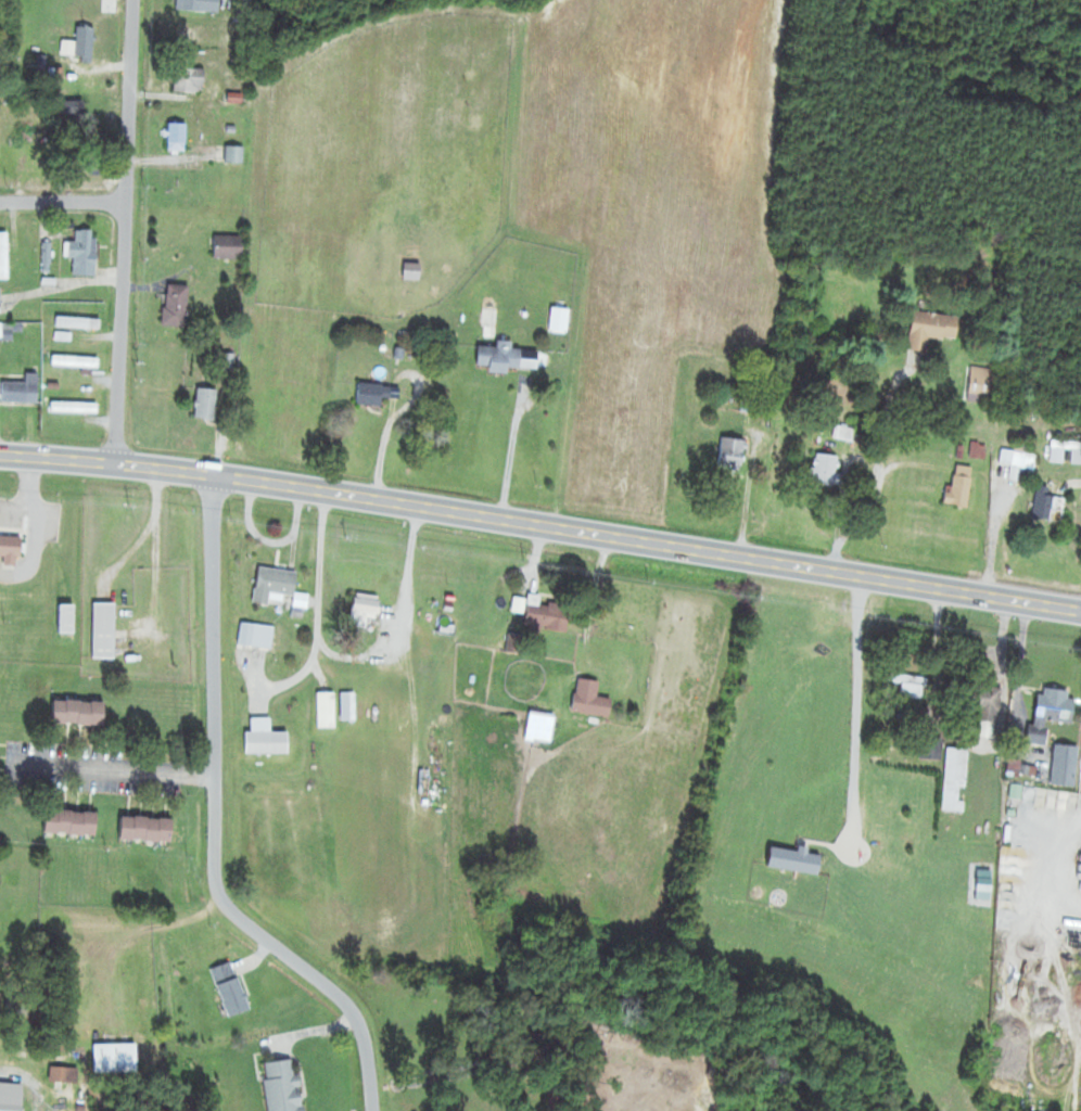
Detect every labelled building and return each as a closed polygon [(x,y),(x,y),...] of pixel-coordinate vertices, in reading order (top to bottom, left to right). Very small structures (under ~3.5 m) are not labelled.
[(221,13),(221,0),(182,0),(182,13),(221,13)] [(62,43),(62,58),(94,58),(94,28),(78,28),(78,43),(62,43)] [(175,69),(175,94),(206,94),(206,69),(175,69)] [(87,102),(63,102),(63,117),(87,117),(87,102)] [(169,151),(187,151),(188,124),(169,124),(169,151)] [(228,164),(244,164),(244,148),(228,148),(228,164)] [(74,277),(98,277),(98,231),(74,231),(74,277)] [(10,280),(10,234),(0,234),(0,280),(10,280)] [(215,260),(245,260),(245,237),(215,237),(215,260)] [(187,329),(191,287),(168,285),(165,327),(187,329)] [(499,302),(485,302),(485,332),(499,332),(499,302)] [(930,339),(959,341),(961,317),(915,314),(912,352),(929,354),(930,339)] [(56,328),(92,328),(92,320),(56,320),(56,328)] [(13,324),(0,324),(0,340),(13,340),(13,324)] [(523,350),(515,349),(515,343),(499,343),(499,348),(481,347),(480,369),(522,371),(523,350)] [(100,358),(53,358),(53,367),(100,367),(100,358)] [(40,374),(27,374),(27,383),(3,383),(3,403),(40,403),(40,374)] [(995,376),(972,375),(972,395),(995,396),(995,376)] [(384,399),(401,400),(402,387),(361,383),(359,405),(384,407),(384,399)] [(218,391),(198,389),(196,420),(217,421),(218,391)] [(99,404),(51,403),(51,413),(99,413),(99,404)] [(719,471),(745,474),(749,442),(722,439),(719,471)] [(1002,467),(1011,467),(1010,483),(1026,484),(1028,447),(1017,447),(1017,451),(1003,451),(1002,467)] [(842,487),(840,455),(815,456),(817,488),(842,487)] [(973,468),(953,467),(951,506),(971,507),(973,468)] [(1050,498),(1051,489),(1039,487),(1035,520),(1064,524),(1067,500),(1050,498)] [(0,537),(0,557),(4,557),(4,568),(22,568),(22,537),(0,537)] [(295,597),(299,575),(258,568),(253,602),(270,605),(272,593),(295,597)] [(357,618),(383,616),(382,595),(356,597),(357,618)] [(544,598),(531,596),(528,630),(571,634),(574,608),(543,605),(544,598)] [(94,659),(117,659),(117,603),(94,603),(94,659)] [(61,634),(76,634),(76,605),(61,605),(61,634)] [(273,649),(275,626),(241,623),(239,646),(273,649)] [(926,702),(930,680),(887,673),(883,695),(926,702)] [(614,698),(600,697),(601,681),(578,678),(575,713),(612,716),(614,698)] [(1078,702),(1039,697),(1034,744),(1050,746),(1053,723),(1075,726),(1078,702)] [(55,725),(107,725),(107,702),(55,702),(55,725)] [(290,754),(290,732),(272,732),(272,718),(253,718),(253,732),(245,732),(245,754),(290,754)] [(944,737),(921,737),(921,760),(944,760),(944,737)] [(1054,785),(1076,788),(1080,748),(1058,746),(1054,785)] [(967,789),(970,749),(949,748),(944,811),(963,812),(965,789),(967,789)] [(99,834),(100,811),(47,810),(47,833),(99,834)] [(175,817),(122,817),(122,840),(175,840),(175,817)] [(231,1018),(253,1009),(234,961),(212,970),(231,1018)] [(95,1043),(95,1072),(140,1072),(140,1043),(95,1043)] [(303,1074),(297,1075),(296,1060),(265,1063),(270,1110),(306,1110),(303,1074)] [(52,1082),(79,1082),(79,1067),(52,1067),(52,1082)] [(25,1097),(0,1096),(0,1110),(25,1110),(25,1097)]
